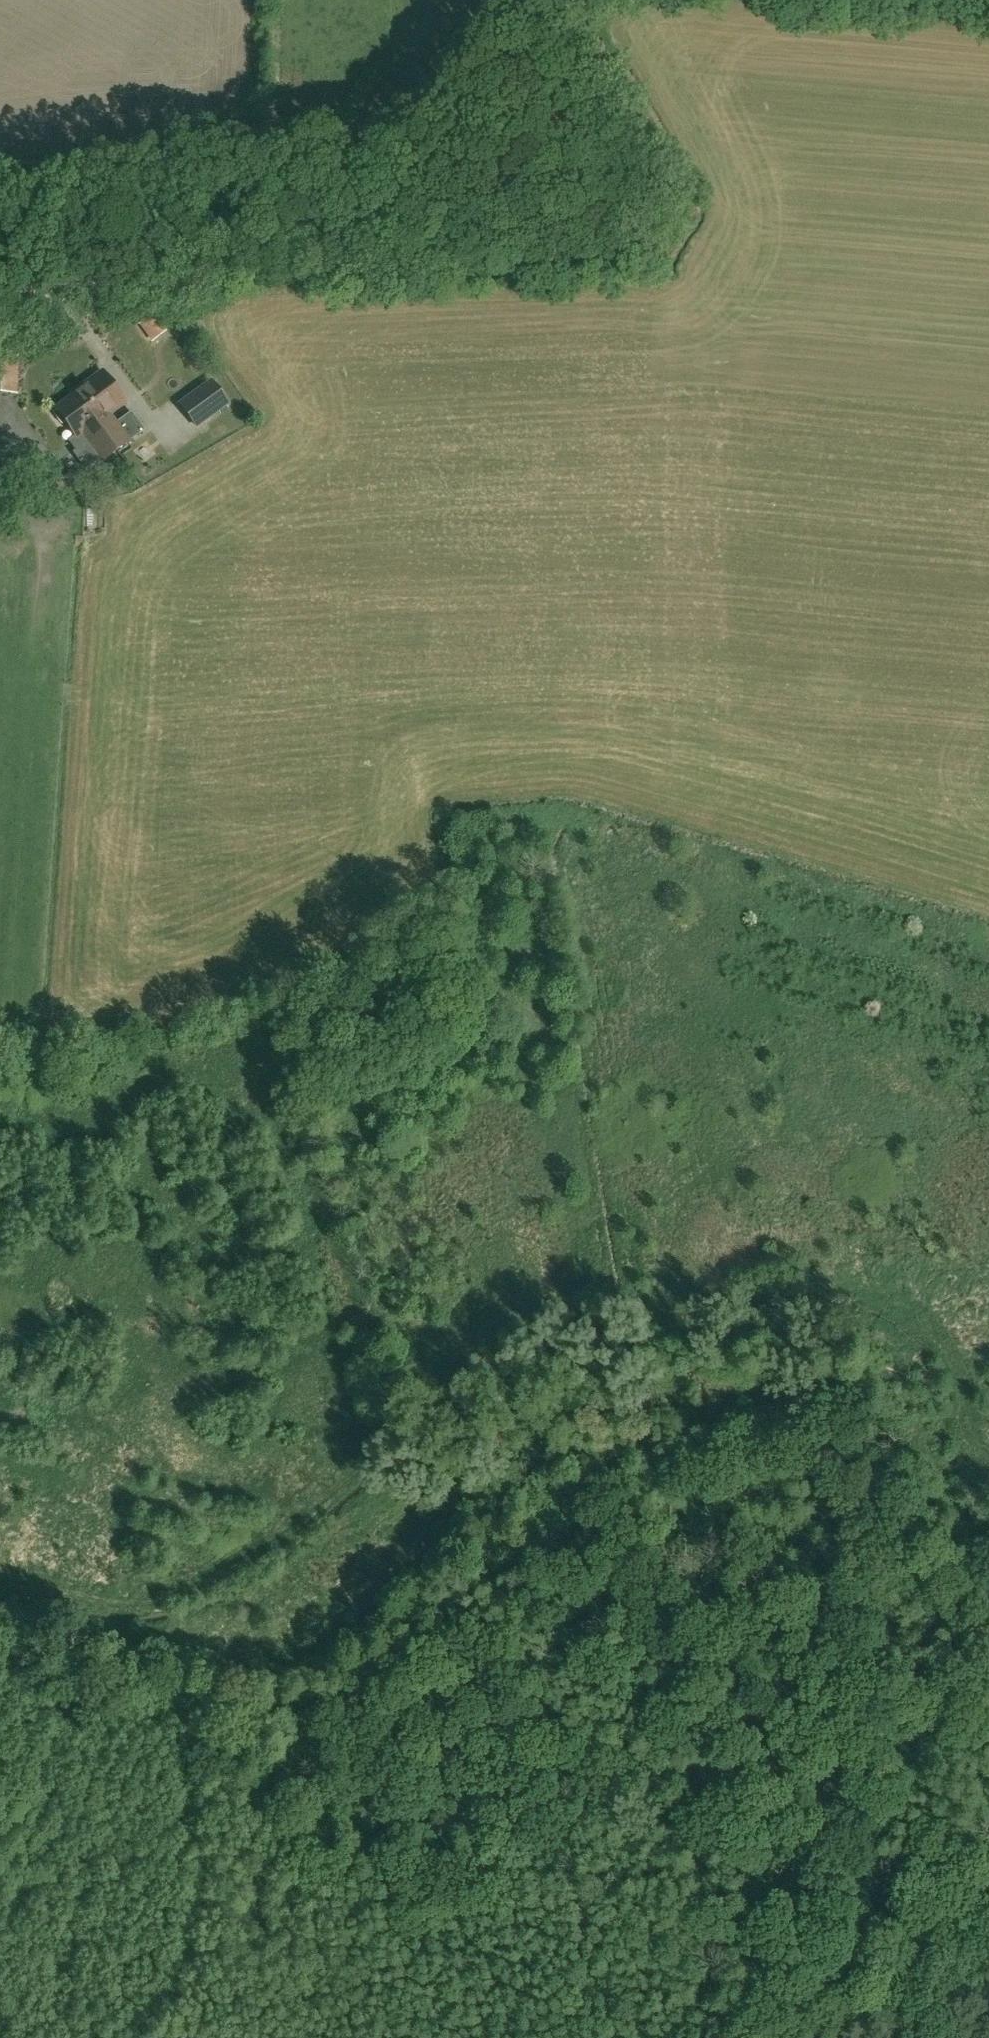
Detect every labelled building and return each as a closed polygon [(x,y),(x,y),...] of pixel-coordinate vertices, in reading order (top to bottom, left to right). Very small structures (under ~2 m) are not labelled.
[(154,314),(140,324),(152,341),(166,331),(154,314)] [(16,392),(16,353),(0,353),(0,392),(16,392)] [(79,391),(71,397),(81,411),(85,409),(83,407),(89,402),(98,414),(94,417),(97,421),(82,432),(76,437),(75,436),(68,441),(75,450),(73,452),(76,456),(91,445),(102,459),(144,429),(131,412),(115,423),(108,413),(124,401),(102,371),(78,389),(79,391)] [(210,380),(179,403),(196,426),(227,403),(210,380)] [(76,437),(82,432),(97,421),(94,417),(98,414),(89,402),(83,407),(85,409),(81,411),(71,397),(55,409),(75,436),(76,437)]
